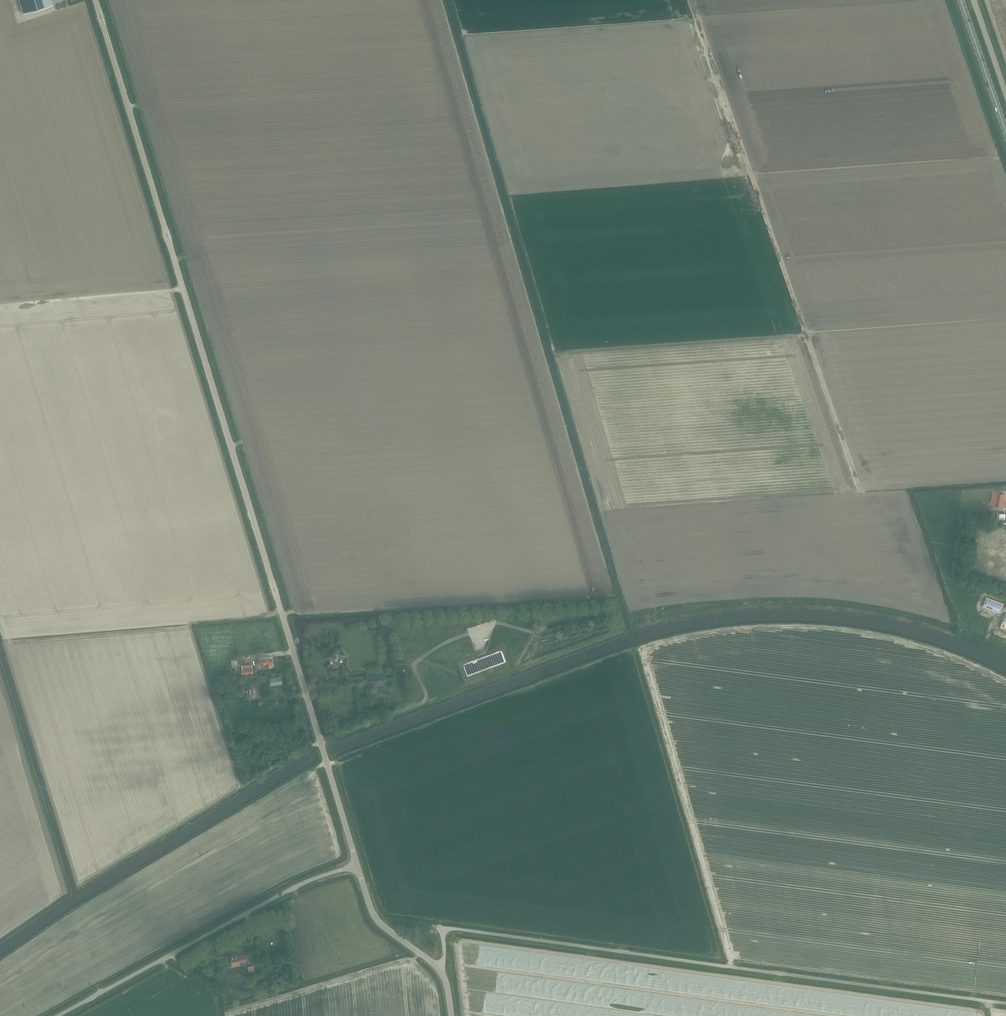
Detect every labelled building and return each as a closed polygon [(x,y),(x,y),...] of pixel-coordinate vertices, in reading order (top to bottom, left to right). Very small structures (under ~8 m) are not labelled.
[(24,13),(23,13),(47,6),(45,0),(20,0),(24,13)] [(975,544),(971,569),(1005,575),(1005,549),(975,544)] [(988,598),(985,605),(998,610),(1001,604),(988,598)] [(481,654),(462,660),(468,678),(486,672),(486,671),(512,668),(506,648),(481,655),(481,654)] [(332,667),(340,663),(334,652),(327,656),(332,667)] [(260,664),(263,664),(264,668),(272,667),(272,663),(271,657),(259,658),(259,661),(256,662),(256,665),(260,665),(260,664)] [(385,679),(386,678),(385,670),(365,673),(366,681),(385,678),(385,679)] [(269,678),(270,685),(281,684),(280,676),(269,678)] [(230,956),(231,964),(240,962),(240,961),(247,960),(246,954),(239,955),(238,954),(230,956)]
